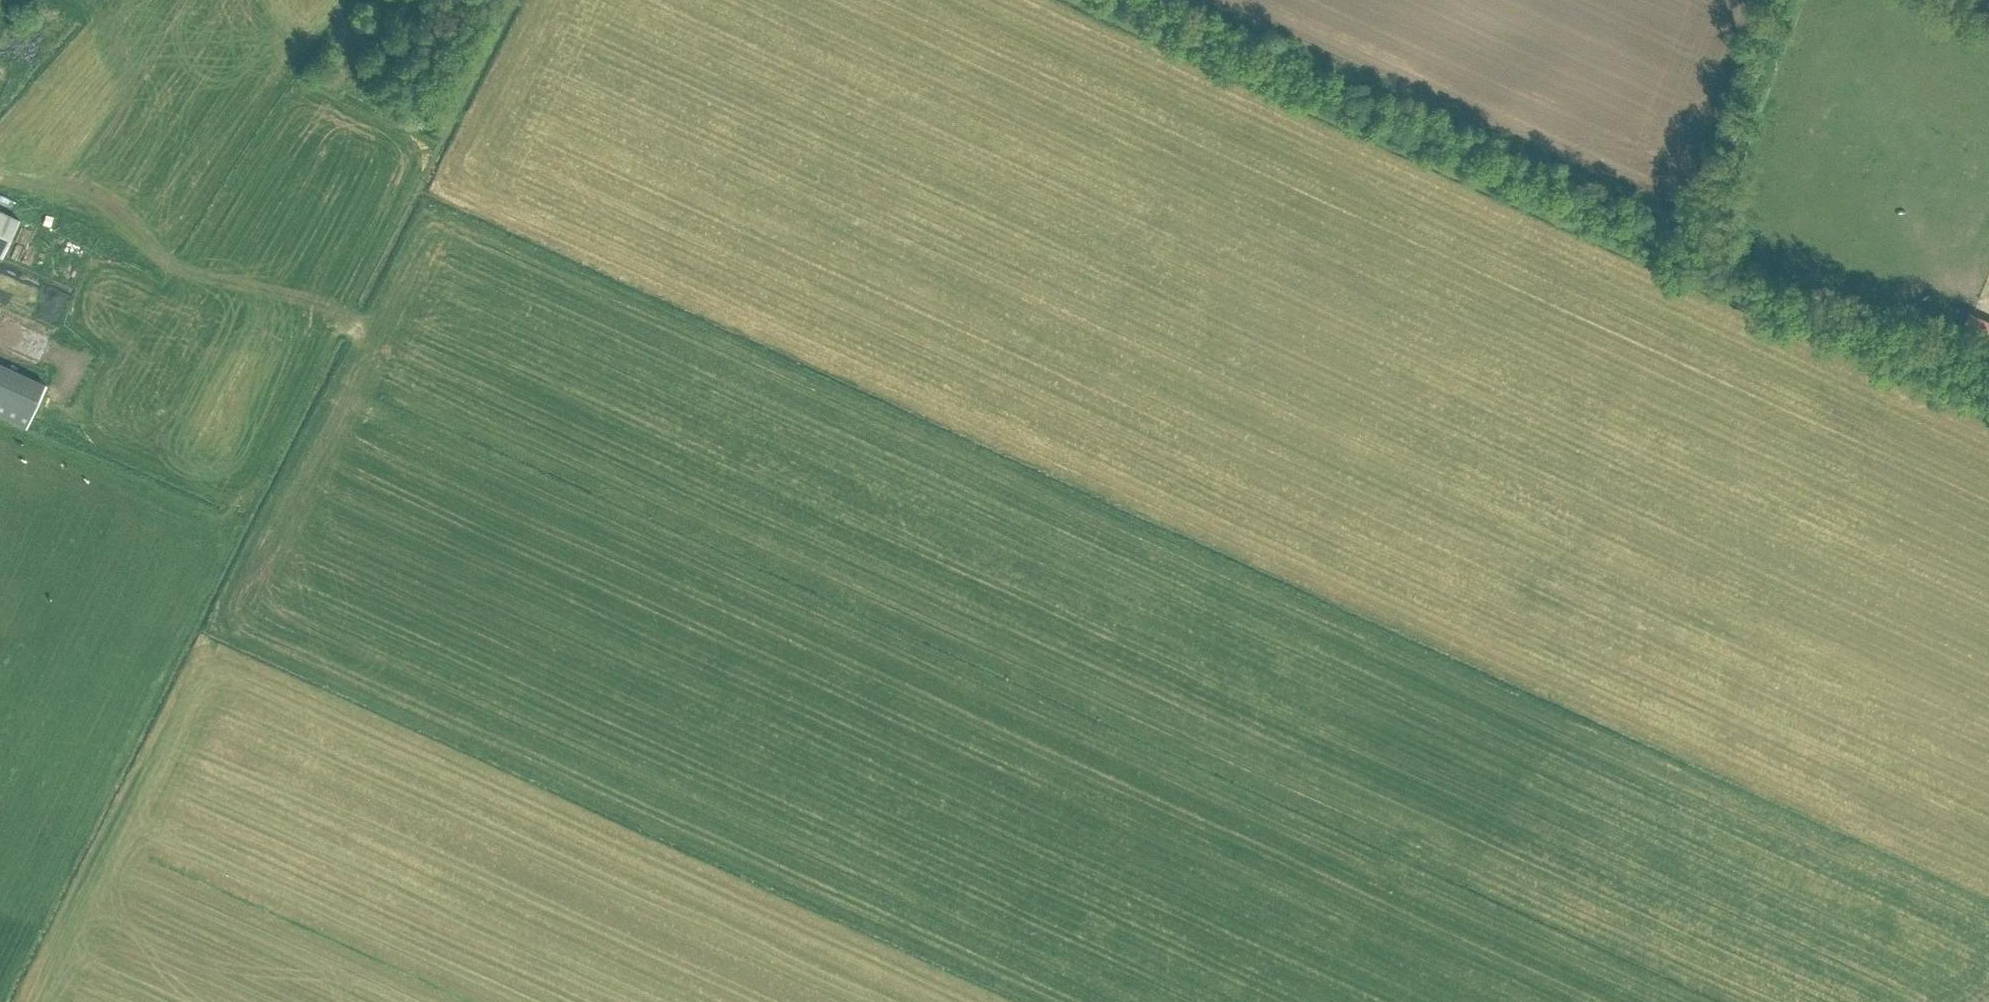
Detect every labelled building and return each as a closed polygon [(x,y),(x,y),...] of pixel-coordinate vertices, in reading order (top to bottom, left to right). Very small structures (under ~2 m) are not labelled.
[(2,257),(19,219),(0,211),(0,256),(2,257)] [(26,427),(45,386),(0,366),(0,415),(26,427)]
